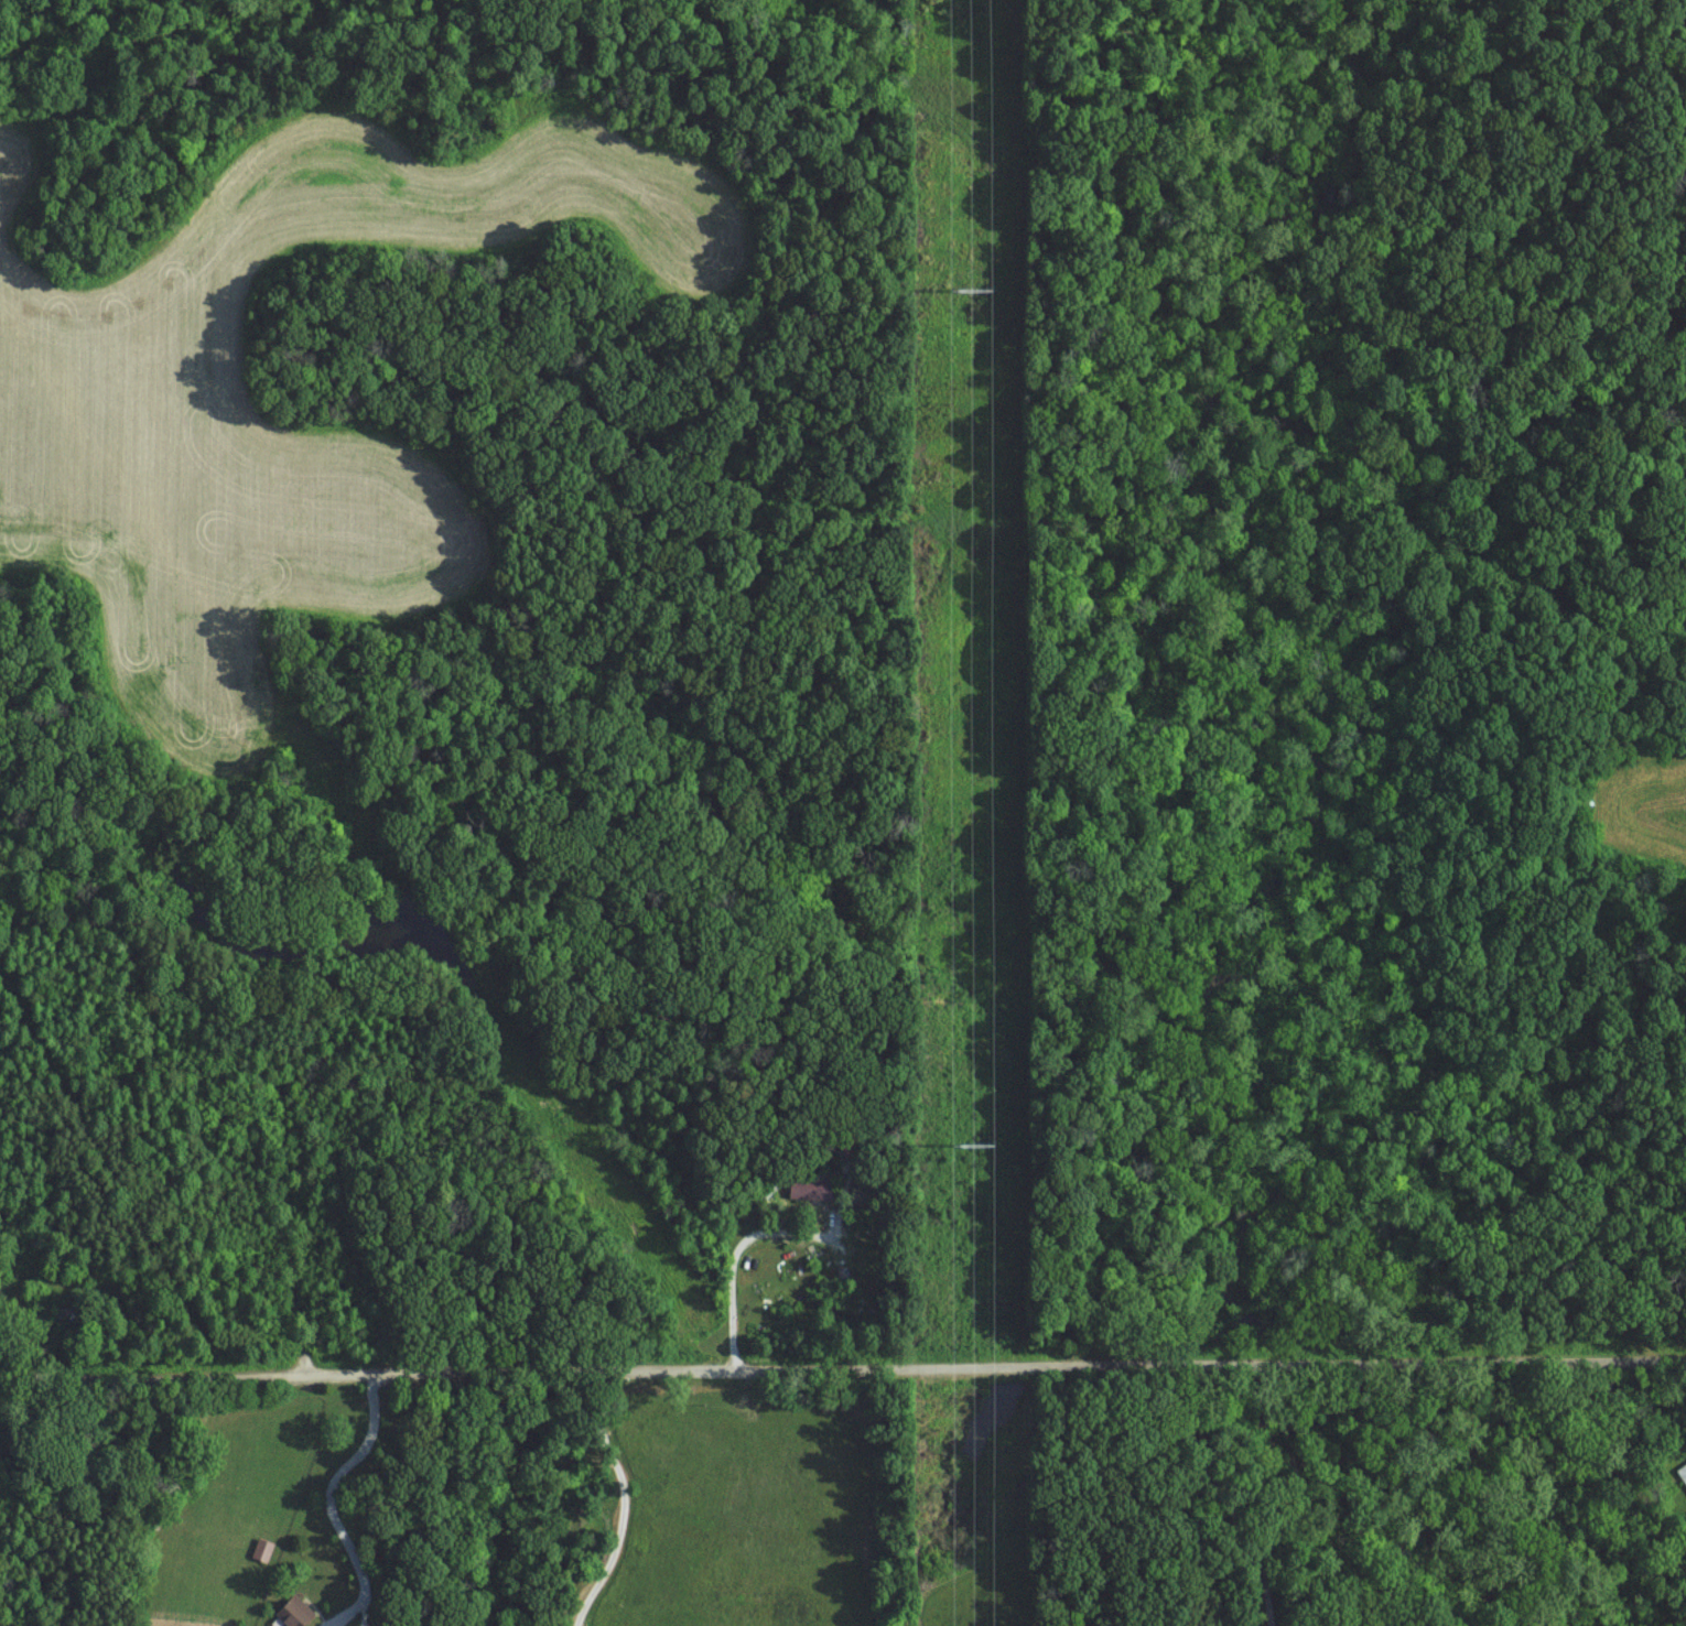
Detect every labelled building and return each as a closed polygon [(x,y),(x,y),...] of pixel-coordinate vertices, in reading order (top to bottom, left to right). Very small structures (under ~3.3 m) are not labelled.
[(824,1178),(788,1177),(787,1197),(824,1198),(824,1178)] [(1675,1468),(1685,1486),(1685,1462),(1675,1468)] [(270,1563),(277,1544),(261,1538),(254,1557),(270,1563)] [(311,1610),(298,1598),(277,1619),(285,1625),(295,1625),(311,1610)]
